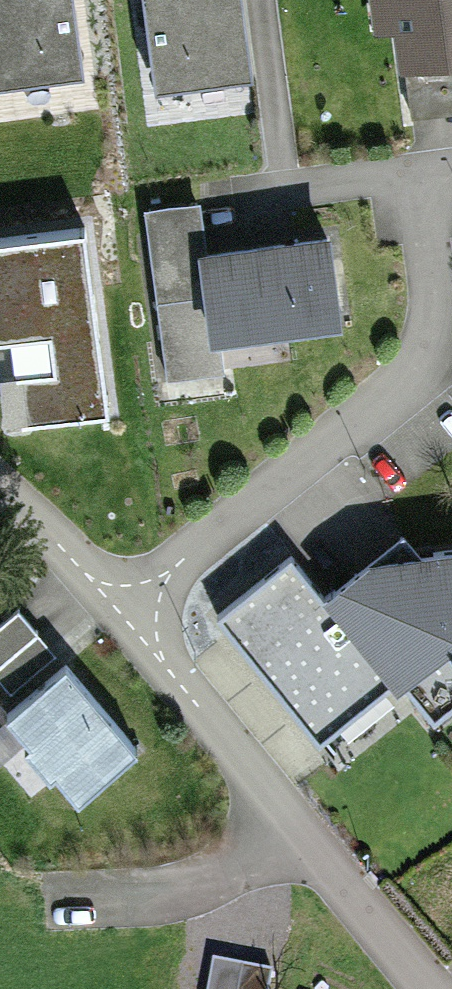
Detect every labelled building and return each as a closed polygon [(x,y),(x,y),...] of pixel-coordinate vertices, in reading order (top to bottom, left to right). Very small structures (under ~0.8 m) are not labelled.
[(23,61),(122,48),(116,0),(15,0),(23,61)] [(287,0),(183,0),(193,62),(294,47),(287,0)] [(375,80),(451,71),(451,0),(365,0),(375,80)] [(0,206),(0,324),(32,323),(46,376),(152,368),(122,196),(0,206)] [(209,202),(151,206),(158,305),(221,301),(223,332),(358,322),(351,230),(211,240),(209,202)] [(320,591),(394,687),(436,742),(451,729),(451,540),(376,546),(320,591)] [(322,743),(394,687),(320,591),(291,555),(219,612),(322,743)] [(27,602),(0,625),(0,679),(22,705),(8,718),(87,812),(156,755),(27,602)]
